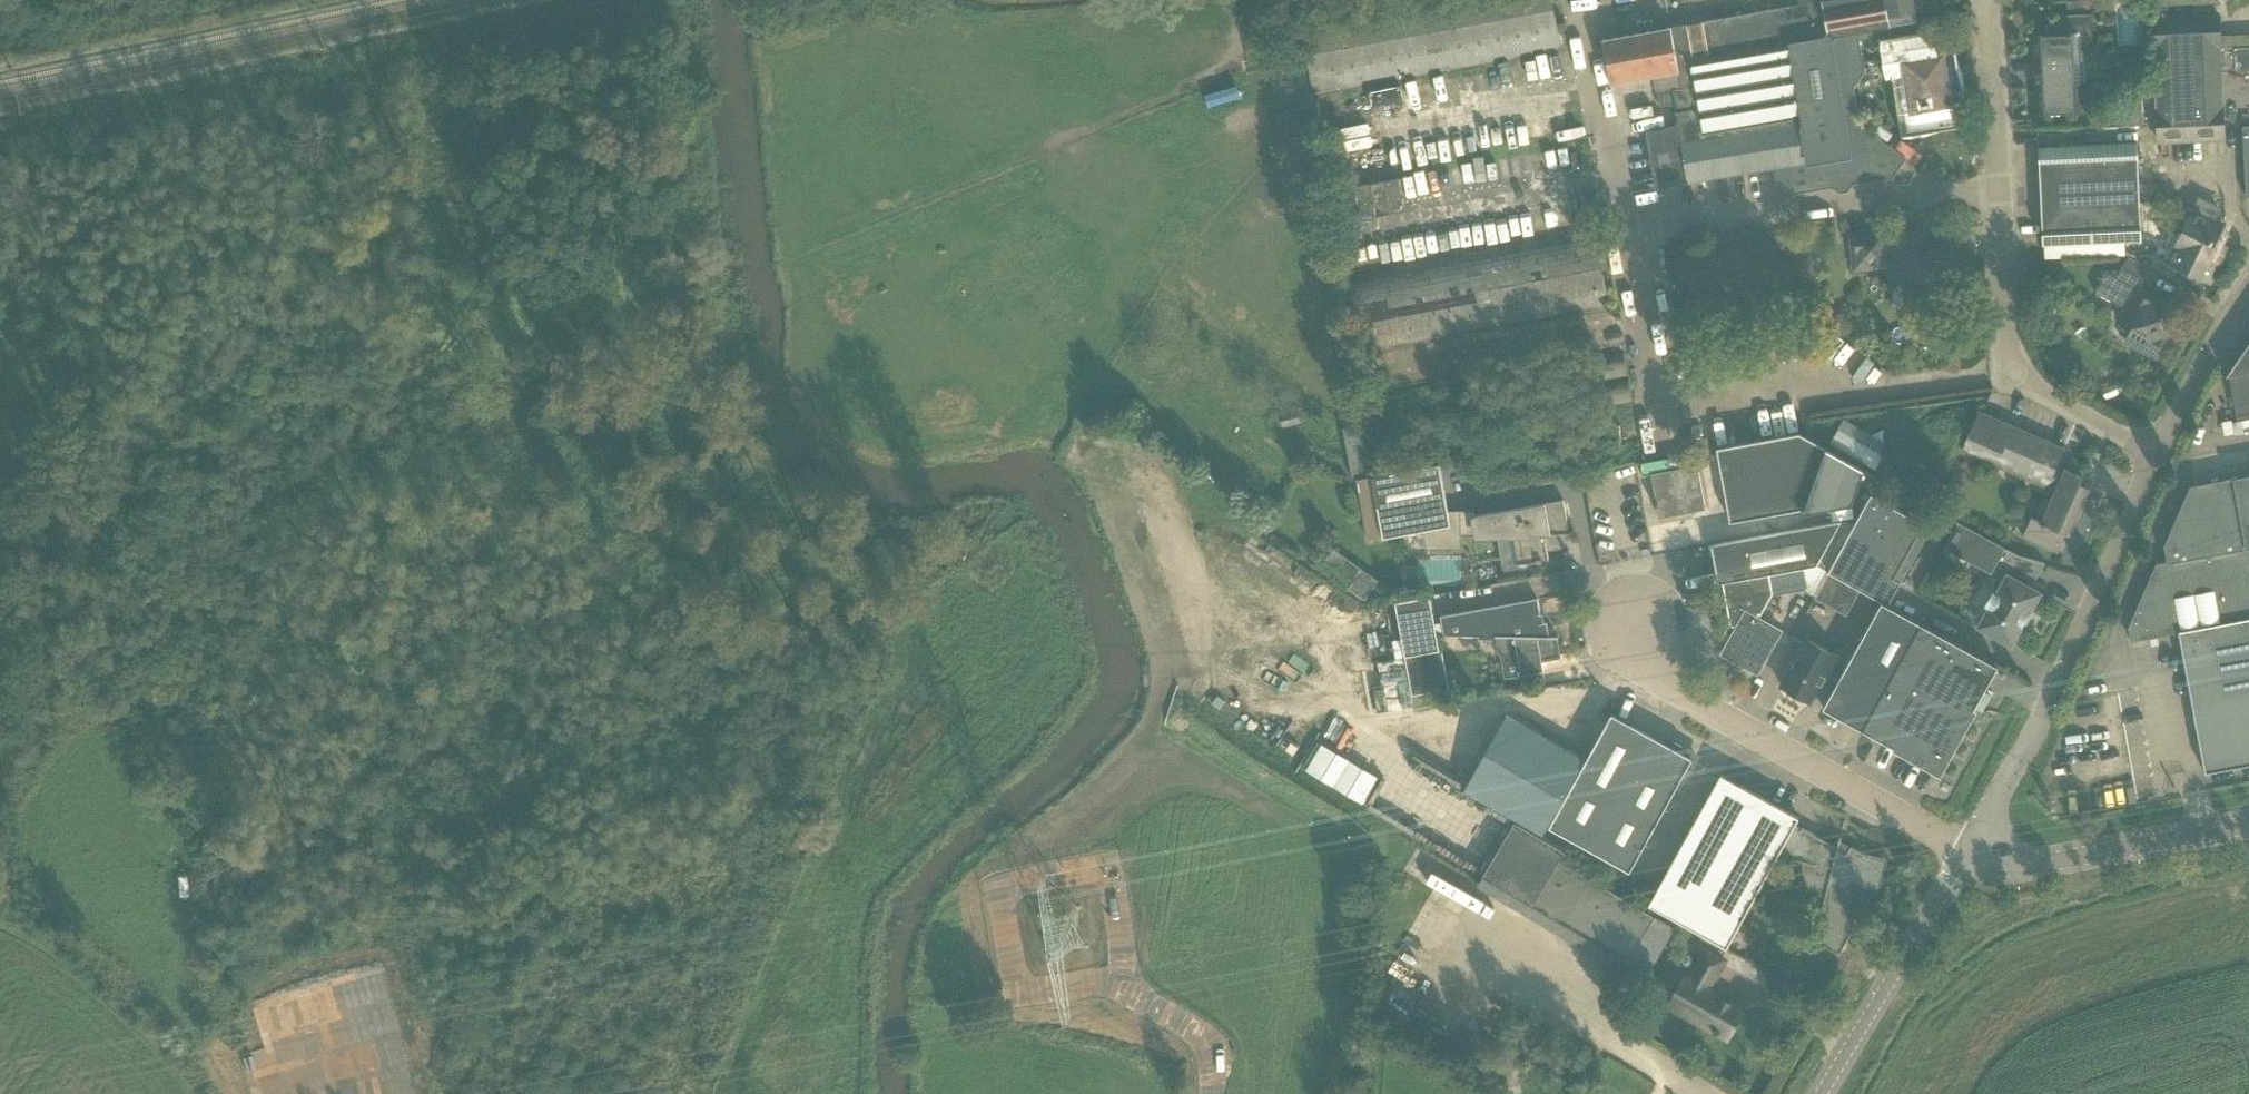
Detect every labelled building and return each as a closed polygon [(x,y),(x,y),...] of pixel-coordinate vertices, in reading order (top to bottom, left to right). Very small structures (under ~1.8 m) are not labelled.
[(1562,49),(1553,0),(1371,0),(1299,13),(1313,95),(1562,49)] [(1784,6),(1790,42),(1856,31),(1858,30),(1917,20),(1915,9),(1913,0),(1798,0),(1798,3),(1784,6)] [(1720,17),(1685,24),(1704,133),(1803,116),(1790,42),(1784,6),(1739,14),(1720,17)] [(2035,70),(2074,69),(2073,55),(2080,54),(2079,35),(2099,34),(2098,12),(2057,14),(2057,22),(2046,23),(2047,34),(2034,35),(2035,70)] [(2219,16),(2151,20),(2153,55),(2188,53),(2219,52),(2219,47),(2221,47),(2219,16)] [(1685,24),(1603,39),(1611,83),(1654,75),(1659,105),(1675,103),(1679,124),(1648,130),(1657,187),(1712,177),(1704,133),(1685,24)] [(1803,116),(1704,133),(1712,177),(1774,167),(1828,158),(1832,184),(1856,180),(1891,175),(1902,159),(1903,159),(1903,158),(1858,125),(1851,87),(1862,71),(1856,31),(1790,42),(1803,116)] [(1929,54),(1927,37),(1882,44),(1887,75),(1896,74),(1905,130),(1961,121),(1950,51),(1929,54)] [(2235,71),(2248,70),(2248,48),(2234,48),(2235,71)] [(2219,52),(2188,53),(2190,109),(2222,108),(2219,52)] [(2188,53),(2153,55),(2155,107),(2158,107),(2158,110),(2190,109),(2188,53)] [(2075,82),(2074,69),(2035,70),(2036,84),(2027,84),(2029,113),(2091,111),(2090,82),(2075,82)] [(1373,105),(1403,98),(1400,83),(1369,90),(1373,105)] [(2113,125),(2143,124),(2142,94),(2141,93),(2131,93),(2131,104),(2112,105),(2113,125)] [(2159,141),(2225,139),(2224,108),(2158,110),(2157,110),(2159,141)] [(2043,245),(2142,241),(2137,142),(2039,146),(2043,245)] [(1406,206),(1400,175),(1355,184),(1361,215),(1406,206)] [(2182,235),(2169,260),(2179,265),(2209,281),(2214,271),(2226,246),(2216,241),(2224,225),(2213,220),(2220,208),(2200,198),(2194,210),(2182,235)] [(1362,354),(1611,308),(1596,227),(1347,273),(1362,354)] [(1917,245),(1916,227),(1852,234),(1855,268),(1889,265),(1889,257),(1902,255),(1906,298),(1957,293),(1952,242),(1917,245)] [(1685,332),(1819,318),(1811,235),(1676,249),(1685,332)] [(2128,256),(2122,266),(2124,267),(2143,277),(2149,267),(2128,256)] [(2143,277),(2124,267),(2122,266),(2117,276),(2107,270),(2095,292),(2125,308),(2119,320),(2132,327),(2125,340),(2155,356),(2172,325),(2159,319),(2166,306),(2136,290),(2143,277)] [(2226,376),(2227,377),(2228,376),(2229,376),(2237,421),(2248,418),(2248,343),(2226,376)] [(2139,397),(2144,395),(2140,386),(2135,388),(2139,397)] [(1970,432),(1962,450),(1998,466),(2001,460),(2049,481),(2049,482),(2050,482),(2057,465),(2065,448),(1979,411),(1970,432)] [(1365,442),(1342,428),(1352,480),(1371,477),(1365,442)] [(1838,429),(1830,443),(1875,470),(1884,456),(1838,429)] [(1799,434),(1717,448),(1730,522),(1805,509),(1806,513),(1852,505),(1864,470),(1826,449),(1827,449),(1799,434)] [(1377,476),(1373,477),(1377,499),(1384,537),(1424,529),(1422,515),(1448,510),(1439,465),(1432,466),(1377,476)] [(1706,509),(1698,465),(1651,474),(1656,502),(1654,502),(1655,508),(1657,508),(1659,518),(1662,517),(1663,520),(1676,518),(1675,515),(1706,509)] [(2031,517),(2023,536),(2037,543),(2057,552),(2065,533),(2068,535),(2089,488),(2079,484),(2082,477),(2065,469),(2049,504),(2042,520),(2042,521),(2031,517)] [(2190,486),(2164,546),(2167,561),(2156,564),(2128,628),(2131,642),(2180,632),(2248,619),(2248,475),(2190,486)] [(1828,572),(1829,573),(1882,602),(1888,605),(1901,582),(1924,540),(1932,526),(1923,521),(1923,523),(1871,494),(1853,527),(1828,572)] [(1541,504),(1474,516),(1477,535),(1476,535),(1476,536),(1497,536),(1522,535),(1527,562),(1527,564),(1536,562),(1537,563),(1542,562),(1542,561),(1549,560),(1547,548),(1563,545),(1561,534),(1563,534),(1563,533),(1562,528),(1561,521),(1567,520),(1563,500),(1541,504)] [(1448,510),(1422,515),(1424,529),(1428,549),(1461,549),(1461,535),(1460,510),(1448,510)] [(1841,520),(1709,545),(1709,546),(1712,546),(1719,584),(1723,583),(1769,574),(1807,567),(1796,585),(1814,596),(1828,572),(1853,527),(1841,521),(1841,520)] [(1958,524),(1944,548),(1991,574),(1996,564),(2001,567),(1998,572),(2005,576),(2007,577),(1998,593),(1992,591),(1984,605),(1990,608),(1980,626),(1987,630),(1991,632),(1989,635),(1999,640),(2000,637),(2011,644),(2021,626),(2022,626),(2030,612),(2029,611),(2039,593),(2029,587),(2042,564),(2044,564),(2045,563),(2032,559),(2018,555),(1958,522),(1957,523),(1958,524)] [(1361,568),(1352,582),(1369,592),(1378,579),(1361,568)] [(1737,628),(1723,654),(1757,673),(1780,631),(1756,617),(1759,614),(1761,615),(1772,594),(1769,574),(1723,583),(1730,625),(1737,628)] [(1440,650),(1430,596),(1395,602),(1412,695),(1449,689),(1442,650),(1440,650)] [(1539,624),(1537,615),(1540,614),(1538,599),(1440,616),(1444,636),(1478,636),(1478,639),(1491,640),(1492,645),(1496,652),(1500,655),(1504,678),(1521,675),(1544,671),(1541,658),(1558,655),(1554,638),(1558,638),(1558,637),(1549,637),(1546,622),(1539,624)] [(1921,624),(1888,605),(1882,602),(1826,704),(1823,709),(1839,717),(1839,718),(1862,730),(1921,624)] [(2180,632),(2198,732),(2199,732),(2207,771),(2248,763),(2248,619),(2180,632)] [(1921,624),(1862,730),(1894,748),(1895,746),(1903,750),(1901,752),(1927,767),(1928,766),(1928,765),(1931,760),(1939,758),(1945,761),(1944,761),(1946,762),(1998,667),(1959,646),(1921,624)] [(1807,638),(1781,685),(1788,689),(1786,692),(1801,701),(1803,698),(1811,702),(1837,655),(1807,638)] [(2151,646),(2158,645),(2157,638),(2150,639),(2151,646)] [(1516,706),(1472,785),(1550,827),(1593,748),(1516,706)] [(1590,849),(1652,737),(1612,714),(1593,748),(1550,827),(1590,849)] [(1377,806),(1405,740),(1369,725),(1359,749),(1367,752),(1349,794),(1377,806)] [(1672,748),(1652,737),(1590,849),(1630,871),(1681,779),(1685,781),(1686,782),(1697,762),(1692,759),(1695,753),(1675,742),(1674,743),(1674,744),(1672,748)] [(1649,905),(1727,948),(1778,856),(1794,827),(1799,818),(1721,775),(1666,874),(1649,905)] [(1628,962),(1655,916),(1557,858),(1561,851),(1511,822),(1480,874),(1628,962)] [(1800,831),(1794,827),(1778,856),(1815,865),(1815,867),(1815,870),(1815,872),(1815,875),(1816,877),(1818,879),(1819,881),(1821,882),(1823,884),(1825,885),(1827,886),(1814,940),(1839,955),(1872,896),(1875,896),(1885,861),(1868,856),(1851,846),(1847,853),(1838,848),(1837,847),(1802,828),(1800,831)] [(1689,980),(1684,978),(1669,1004),(1715,1029),(1714,1031),(1718,1034),(1720,1032),(1728,1037),(1743,1010),(1707,990),(1724,961),(1705,951),(1689,980)] [(1480,1035),(1467,1056),(1476,1061),(1489,1040),(1480,1035)]
